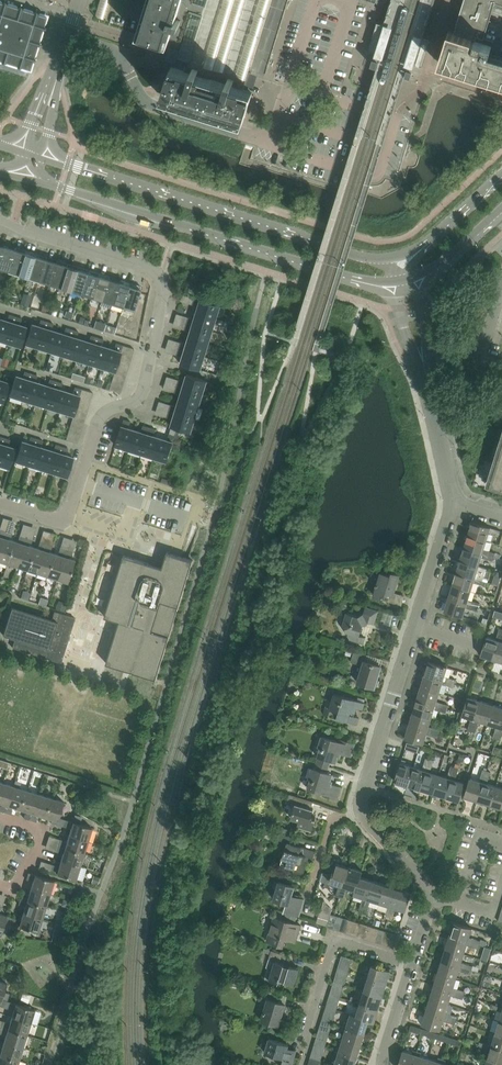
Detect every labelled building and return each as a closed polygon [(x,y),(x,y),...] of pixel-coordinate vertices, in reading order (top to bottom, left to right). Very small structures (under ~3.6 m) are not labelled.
[(289,0),(148,0),(137,34),(179,47),(177,52),(174,62),(173,61),(171,69),(162,97),(243,123),(244,120),(253,91),(244,89),(248,76),(250,70),(266,75),(278,35),(289,0)] [(438,63),(451,67),(472,74),(472,75),(501,84),(501,55),(490,51),(494,40),(484,37),(496,2),(490,0),(464,0),(454,32),(449,31),(438,63)] [(47,17),(0,2),(0,60),(30,70),(47,17)] [(94,16),(105,19),(108,9),(97,5),(94,16)] [(14,249),(4,246),(0,258),(0,268),(7,271),(14,249)] [(18,274),(24,253),(14,249),(7,271),(18,274)] [(28,277),(35,256),(24,253),(18,274),(28,277)] [(39,280),(45,259),(35,256),(28,277),(39,280)] [(49,284),(56,263),(45,259),(39,280),(49,284)] [(60,287),(67,266),(56,263),(49,284),(60,287)] [(71,290),(77,269),(67,266),(60,287),(71,290)] [(81,294),(88,272),(77,269),(71,290),(81,294)] [(92,297),(98,276),(88,272),(81,294),(92,297)] [(102,300),(109,279),(110,276),(99,273),(98,276),(92,297),(102,300)] [(496,283),(498,277),(486,274),(484,279),(496,283)] [(112,303),(119,282),(109,279),(102,300),(112,303)] [(494,289),(496,283),(484,279),(482,285),(494,289)] [(123,307),(130,285),(119,282),(112,303),(123,307)] [(134,310),(142,286),(141,286),(140,289),(130,285),(123,307),(134,310)] [(493,295),(494,289),(482,285),(480,291),(493,295)] [(491,301),(493,295),(480,291),(478,297),(491,301)] [(489,307),(491,301),(478,297),(476,303),(489,307)] [(216,319),(220,306),(201,300),(194,298),(192,304),(196,306),(197,305),(200,306),(197,313),(216,319)] [(487,313),(489,307),(476,303),(475,309),(487,313)] [(485,319),(487,313),(475,309),(473,315),(485,319)] [(212,331),(216,319),(197,313),(195,320),(192,319),(193,318),(188,317),(186,323),(212,331)] [(16,316),(9,314),(8,319),(9,319),(8,322),(1,319),(0,322),(0,340),(8,342),(16,316)] [(483,325),(485,319),(473,315),(471,321),(483,325)] [(21,346),(27,327),(26,327),(19,325),(19,322),(20,323),(22,318),(16,316),(8,342),(20,346),(21,346)] [(39,347),(47,322),(41,320),(40,324),(41,324),(40,327),(33,325),(32,324),(26,343),(27,344),(27,343),(39,347)] [(481,330),(483,325),(471,321),(469,327),(481,330)] [(52,351),(57,333),(50,330),(51,327),(52,328),(53,324),(47,322),(39,347),(52,351)] [(212,331),(186,323),(184,329),(189,331),(189,330),(192,330),(190,338),(208,343),(212,331)] [(64,355),(72,329),(66,327),(65,332),(66,332),(65,335),(57,333),(52,351),(64,355)] [(480,336),(481,330),(469,327),(467,333),(480,336)] [(77,359),(83,340),(75,338),(76,335),(77,336),(78,331),(72,329),(64,355),(77,359)] [(478,342),(480,336),(467,333),(465,338),(478,342)] [(89,363),(97,337),(91,335),(90,340),(91,340),(90,343),(83,340),(77,359),(89,363)] [(102,367),(108,348),(100,346),(101,343),(102,343),(104,339),(97,337),(89,363),(102,367)] [(204,356),(208,343),(190,338),(187,345),(184,344),(185,343),(181,342),(179,348),(204,356)] [(476,348),(478,342),(465,338),(463,344),(476,348)] [(117,364),(119,358),(121,352),(123,345),(116,343),(115,347),(116,348),(115,351),(108,348),(102,367),(115,371),(115,370),(117,364)] [(474,354),(476,348),(463,344),(462,350),(474,354)] [(132,355),(134,349),(123,345),(121,352),(132,355)] [(200,369),(204,356),(179,348),(177,355),(181,356),(181,355),(184,356),(182,363),(181,363),(181,364),(201,369),(200,369)] [(472,360),(474,354),(462,350),(460,356),(472,360)] [(130,361),(132,355),(121,352),(119,358),(130,361)] [(470,365),(472,360),(460,356),(458,362),(470,365)] [(128,368),(130,361),(119,358),(117,364),(128,368)] [(469,371),(470,365),(458,362),(456,368),(469,371)] [(126,374),(128,368),(117,364),(115,370),(126,374)] [(124,380),(126,374),(115,370),(115,371),(113,377),(124,380)] [(23,399),(31,373),(25,371),(23,375),(25,376),(24,379),(16,376),(17,376),(16,376),(10,395),(11,395),(23,399)] [(36,403),(41,384),(34,382),(35,379),(36,379),(37,375),(31,373),(23,399),(36,403)] [(9,383),(11,376),(4,374),(3,378),(4,379),(3,381),(0,380),(0,401),(3,402),(2,402),(3,402),(9,383)] [(202,394),(206,381),(207,381),(188,375),(187,375),(188,376),(185,383),(183,382),(183,381),(179,379),(177,386),(202,394)] [(122,387),(124,380),(113,377),(111,383),(122,387)] [(48,407),(56,381),(50,379),(49,383),(50,384),(49,387),(41,384),(36,403),(48,407)] [(61,411),(67,392),(59,390),(60,387),(61,387),(62,383),(56,381),(48,407),(61,411)] [(121,393),(122,387),(111,383),(109,389),(121,393)] [(198,406),(202,394),(177,386),(175,392),(179,393),(179,392),(182,393),(180,400),(198,406)] [(74,415),(74,414),(76,408),(78,402),(80,395),(82,389),(75,387),(74,391),(75,392),(74,394),(67,392),(61,411),(73,415),(74,415)] [(91,399),(93,393),(82,389),(80,395),(91,399)] [(89,405),(91,399),(80,395),(78,402),(89,405)] [(194,419),(198,406),(180,400),(178,408),(175,407),(175,406),(171,404),(169,411),(194,419)] [(87,411),(89,405),(78,402),(76,408),(87,411)] [(85,418),(87,411),(76,408),(74,414),(85,418)] [(190,431),(194,419),(169,411),(167,417),(171,418),(171,417),(174,418),(172,425),(171,426),(172,426),(177,428),(190,432),(191,431),(190,431)] [(83,424),(85,418),(74,414),(74,415),(72,421),(83,424)] [(129,449),(135,430),(128,428),(129,425),(130,426),(131,421),(124,419),(122,426),(116,445),(117,445),(129,449)] [(81,430),(83,424),(72,421),(70,427),(81,430)] [(142,453),(150,427),(144,425),(142,430),(143,430),(142,433),(135,430),(129,449),(142,453)] [(167,461),(173,442),(177,428),(172,426),(168,440),(160,438),(155,457),(167,461)] [(79,437),(81,430),(70,427),(68,433),(79,437)] [(155,457),(160,438),(153,436),(154,433),(155,433),(156,429),(150,427),(142,453),(155,457)] [(77,443),(79,437),(68,433),(66,439),(77,443)] [(29,464),(37,439),(31,437),(29,441),(30,441),(29,444),(22,442),(22,441),(16,461),(16,460),(29,464)] [(15,449),(14,448),(14,449),(7,446),(8,443),(9,444),(10,440),(4,438),(0,450),(0,465),(8,467),(9,468),(15,449)] [(41,468),(47,450),(40,447),(41,444),(42,445),(43,441),(37,439),(29,464),(41,468)] [(54,472),(62,447),(56,445),(54,449),(55,449),(55,452),(47,450),(41,468),(54,472)] [(489,486),(501,490),(501,445),(489,486)] [(67,477),(73,457),(72,457),(65,455),(66,452),(67,453),(68,448),(62,447),(54,472),(66,476),(67,477)] [(493,533),(494,529),(491,528),(472,522),(468,535),(487,541),(489,532),(493,533)] [(14,541),(9,539),(10,537),(11,537),(12,533),(6,531),(0,550),(0,561),(7,563),(14,541)] [(17,567),(26,537),(20,535),(19,539),(20,540),(19,543),(14,541),(7,563),(17,567)] [(484,549),(487,541),(468,535),(464,547),(494,557),(495,553),(484,549)] [(27,570),(34,547),(29,546),(30,543),(31,543),(33,539),(26,537),(17,567),(27,570)] [(37,573),(46,543),(40,542),(39,546),(40,546),(39,549),(34,547),(27,570),(37,573)] [(47,576),(54,554),(49,552),(50,549),(51,550),(53,545),(46,543),(37,573),(47,576)] [(494,557),(464,547),(460,560),(479,566),(482,557),(493,561),(494,557)] [(57,579),(66,550),(60,548),(59,552),(60,552),(59,555),(54,554),(47,576),(57,579)] [(68,583),(75,560),(74,560),(69,558),(70,555),(71,556),(73,552),(66,550),(57,579),(67,582),(68,583)] [(105,616),(120,621),(107,663),(156,679),(193,560),(189,559),(182,557),(167,552),(163,567),(124,555),(105,616)] [(476,575),(479,566),(460,560),(456,573),(487,582),(488,578),(476,575)] [(392,601),(400,575),(392,573),(391,576),(380,573),(377,584),(376,583),(376,585),(374,595),(392,601)] [(487,582),(456,573),(452,585),(471,591),(474,582),(485,586),(487,582)] [(468,600),(471,591),(452,585),(448,598),(479,607),(480,603),(468,600)] [(477,611),(479,607),(448,598),(444,611),(463,617),(466,607),(477,611)] [(360,636),(363,624),(367,622),(375,624),(379,611),(366,607),(364,613),(359,616),(347,612),(343,626),(347,633),(349,633),(348,636),(351,640),(364,644),(366,638),(360,636)] [(63,647),(67,636),(69,636),(75,618),(54,612),(52,620),(12,608),(13,608),(12,608),(3,635),(4,635),(15,638),(12,647),(24,651),(24,650),(61,662),(61,663),(66,648),(63,647)] [(501,635),(501,629),(500,628),(496,640),(487,637),(481,656),(494,660),(501,635)] [(374,688),(381,666),(367,662),(369,655),(355,651),(351,662),(363,666),(358,683),(374,688)] [(93,659),(87,678),(151,698),(156,679),(107,663),(93,659)] [(445,676),(447,667),(429,661),(425,674),(455,683),(456,680),(445,676)] [(440,692),(442,684),(454,687),(455,683),(425,674),(421,686),(440,692)] [(437,701),(440,692),(421,686),(417,699),(447,709),(448,705),(437,701)] [(363,710),(365,703),(335,693),(330,709),(339,712),(337,718),(348,721),(350,715),(354,716),(356,712),(357,708),(363,710)] [(472,731),(481,701),(468,697),(462,716),(472,719),(468,730),(472,731)] [(432,718),(434,709),(446,713),(447,709),(417,699),(413,712),(432,718)] [(488,724),(494,705),(481,701),(472,731),(476,732),(479,721),(488,724)] [(501,723),(501,707),(494,705),(488,724),(497,726),(493,738),(497,739),(501,723)] [(429,727),(432,718),(413,712),(409,724),(439,734),(440,730),(429,727)] [(424,743),(427,734),(438,738),(439,734),(409,724),(405,737),(424,743)] [(351,756),(355,744),(340,739),(340,742),(321,736),(318,746),(323,748),(320,756),(317,755),(317,756),(318,756),(317,762),(311,760),(311,761),(333,767),(329,766),(331,760),(336,762),(336,761),(334,760),(336,755),(340,756),(341,753),(345,754),(351,756)] [(418,752),(420,746),(407,742),(405,748),(418,752)] [(421,789),(430,759),(426,758),(423,769),(414,767),(408,785),(421,789)] [(408,785),(414,767),(405,764),(406,761),(402,759),(401,763),(401,762),(395,781),(408,785)] [(433,793),(439,774),(430,772),(434,760),(430,759),(421,789),(433,793)] [(341,787),(335,785),(331,783),(332,781),(328,779),(330,774),(332,775),(332,774),(327,772),(329,766),(333,768),(333,767),(311,761),(310,761),(316,763),(314,769),(312,768),(309,778),(313,779),(311,788),(308,787),(307,788),(324,793),(323,795),(337,799),(341,787)] [(445,797),(455,767),(451,766),(448,777),(439,774),(433,793),(445,797)] [(459,801),(464,782),(455,779),(459,768),(455,767),(445,797),(459,801)] [(477,801),(487,771),(483,769),(480,781),(470,778),(465,797),(477,801)] [(490,805),(496,786),(487,783),(491,772),(487,771),(477,801),(490,805)] [(13,786),(3,783),(0,791),(0,803),(2,803),(2,806),(0,806),(0,810),(5,812),(13,786)] [(18,808),(21,799),(25,800),(28,791),(13,786),(5,812),(11,814),(13,810),(11,809),(12,806),(18,808)] [(496,786),(490,805),(501,809),(501,788),(496,786)] [(30,820),(38,794),(28,791),(25,800),(21,799),(18,808),(28,811),(27,814),(25,814),(24,818),(30,820)] [(43,816),(46,807),(50,808),(53,799),(38,794),(30,820),(36,822),(38,817),(36,817),(37,814),(43,816)] [(316,817),(309,815),(313,801),(290,794),(288,801),(295,804),(291,818),(299,820),(297,828),(312,832),(316,817)] [(59,818),(64,802),(63,802),(53,799),(50,808),(46,807),(43,816),(53,819),(52,822),(51,822),(64,827),(66,820),(59,818)] [(88,841),(92,828),(73,822),(66,820),(64,827),(68,828),(69,827),(72,828),(69,835),(88,841)] [(304,872),(308,861),(305,861),(306,856),(314,858),(316,851),(298,845),(300,839),(280,832),(277,839),(287,843),(281,864),(295,868),(294,871),(302,874),(304,872)] [(84,853),(88,841),(69,835),(67,842),(64,841),(65,840),(60,839),(58,845),(84,853)] [(80,866),(84,853),(58,845),(56,852),(61,853),(61,852),(64,853),(61,860),(80,866)] [(76,878),(80,866),(61,860),(59,867),(56,867),(57,866),(53,864),(50,871),(57,873),(76,879),(76,878)] [(340,897),(350,867),(336,862),(333,874),(328,873),(324,886),(329,887),(330,885),(339,887),(336,896),(340,897)] [(354,895),(362,870),(350,867),(340,897),(344,898),(347,887),(356,889),(354,895)] [(364,911),(373,880),(361,876),(362,870),(354,895),(363,898),(360,909),(364,911)] [(50,893),(54,881),(35,875),(28,873),(26,879),(31,881),(31,879),(34,880),(31,888),(50,893)] [(380,903),(385,884),(373,880),(364,911),(367,912),(371,900),(380,903)] [(291,895),(294,886),(279,882),(274,899),(289,904),(286,911),(299,915),(304,899),(291,895)] [(389,918),(398,888),(385,884),(380,903),(388,906),(385,917),(389,918)] [(46,906),(50,893),(31,888),(29,895),(26,894),(27,893),(22,892),(21,898),(46,906)] [(405,911),(411,892),(398,888),(389,918),(392,920),(396,908),(405,911)] [(42,919),(46,906),(21,898),(19,904),(23,906),(23,905),(26,906),(24,913),(42,919)] [(38,931),(42,919),(24,913),(21,920),(7,916),(5,921),(38,932),(38,931)] [(333,928),(337,916),(331,914),(327,926),(333,928)] [(339,930),(343,918),(337,916),(333,928),(339,930)] [(296,941),(301,925),(274,917),(267,940),(284,946),(286,938),(296,941)] [(345,932),(349,919),(343,918),(339,930),(345,932)] [(351,934),(355,921),(349,919),(345,932),(351,934)] [(357,936),(361,923),(355,921),(351,934),(357,936)] [(469,937),(472,928),(453,922),(449,935),(480,945),(481,941),(469,937)] [(363,938),(367,925),(361,923),(357,936),(363,938)] [(369,940),(373,927),(367,925),(363,938),(369,940)] [(375,942),(379,929),(373,927),(369,940),(375,942)] [(382,944),(385,931),(379,929),(375,942),(382,944)] [(388,945),(392,933),(385,931),(382,944),(388,945)] [(394,947),(398,935),(392,933),(388,945),(394,947)] [(480,945),(449,935),(445,948),(464,954),(467,945),(479,949),(480,945)] [(462,962),(464,954),(445,948),(441,961),(472,970),(473,966),(462,962)] [(290,966),(284,964),(287,955),(272,950),(269,959),(275,961),(272,969),(268,968),(265,978),(279,982),(281,976),(286,977),(285,981),(294,984),(299,968),(290,965),(290,966)] [(341,960),(335,977),(346,980),(351,963),(341,960)] [(472,970),(441,961),(438,973),(456,979),(459,970),(471,974),(472,970)] [(387,984),(391,971),(372,965),(369,974),(366,973),(365,977),(387,984)] [(454,988),(456,979),(438,973),(434,986),(464,995),(465,991),(454,988)] [(383,996),(387,984),(365,977),(364,981),(367,982),(364,990),(383,996)] [(7,983),(6,983),(0,982),(0,1006),(7,1008),(9,1002),(2,999),(7,983)] [(333,985),(328,1002),(338,1006),(343,988),(333,985)] [(464,995),(434,986),(430,998),(449,1004),(451,995),(463,999),(464,995)] [(280,1002),(282,994),(266,989),(263,998),(268,999),(262,1019),(278,1025),(285,1004),(280,1002)] [(379,1009),(383,996),(364,990),(361,999),(358,998),(357,1002),(379,1009)] [(446,1013),(449,1004),(430,998),(426,1011),(456,1020),(457,1016),(446,1013)] [(31,1022),(35,1010),(35,1009),(16,1003),(16,1004),(9,1002),(7,1008),(11,1009),(12,1008),(14,1009),(12,1017),(31,1022)] [(375,1022),(379,1009),(357,1002),(356,1006),(359,1007),(356,1015),(369,1020),(375,1022)] [(325,1010),(320,1028),(330,1031),(335,1013),(325,1010)] [(456,1020),(426,1011),(422,1024),(441,1030),(444,1020),(455,1024),(456,1020)] [(365,1032),(369,1020),(356,1015),(350,1013),(348,1023),(344,1022),(343,1025),(365,1032)] [(27,1035),(31,1022),(12,1017),(10,1024),(7,1023),(7,1022),(3,1021),(1,1027),(27,1035)] [(361,1045),(365,1032),(343,1025),(342,1029),(345,1030),(342,1039),(361,1045)] [(27,1035),(1,1027),(0,1030),(0,1033),(3,1034),(4,1033),(7,1034),(4,1042),(23,1047),(27,1035)] [(495,1033),(491,1045),(501,1049),(501,1035),(495,1033)] [(317,1035),(312,1053),(322,1056),(328,1039),(317,1035)] [(297,1050),(288,1047),(289,1044),(270,1038),(265,1051),(284,1057),(281,1064),(292,1064),(295,1054),(297,1050)] [(357,1058),(361,1045),(342,1039),(340,1048),(337,1047),(335,1051),(357,1058)] [(23,1047),(4,1042),(2,1049),(0,1048),(0,1054),(19,1060),(23,1047)] [(501,1062),(501,1049),(491,1045),(480,1042),(479,1046),(487,1048),(485,1057),(488,1058),(488,1057),(501,1062)] [(417,1051),(414,1050),(413,1053),(403,1050),(399,1064),(413,1064),(417,1051)] [(357,1058),(335,1051),(334,1054),(337,1055),(335,1064),(337,1064),(355,1064),(357,1058)] [(429,1058),(420,1055),(421,1052),(417,1051),(413,1064),(427,1064),(429,1058)] [(19,1060),(0,1054),(0,1064),(17,1064),(19,1060)]
